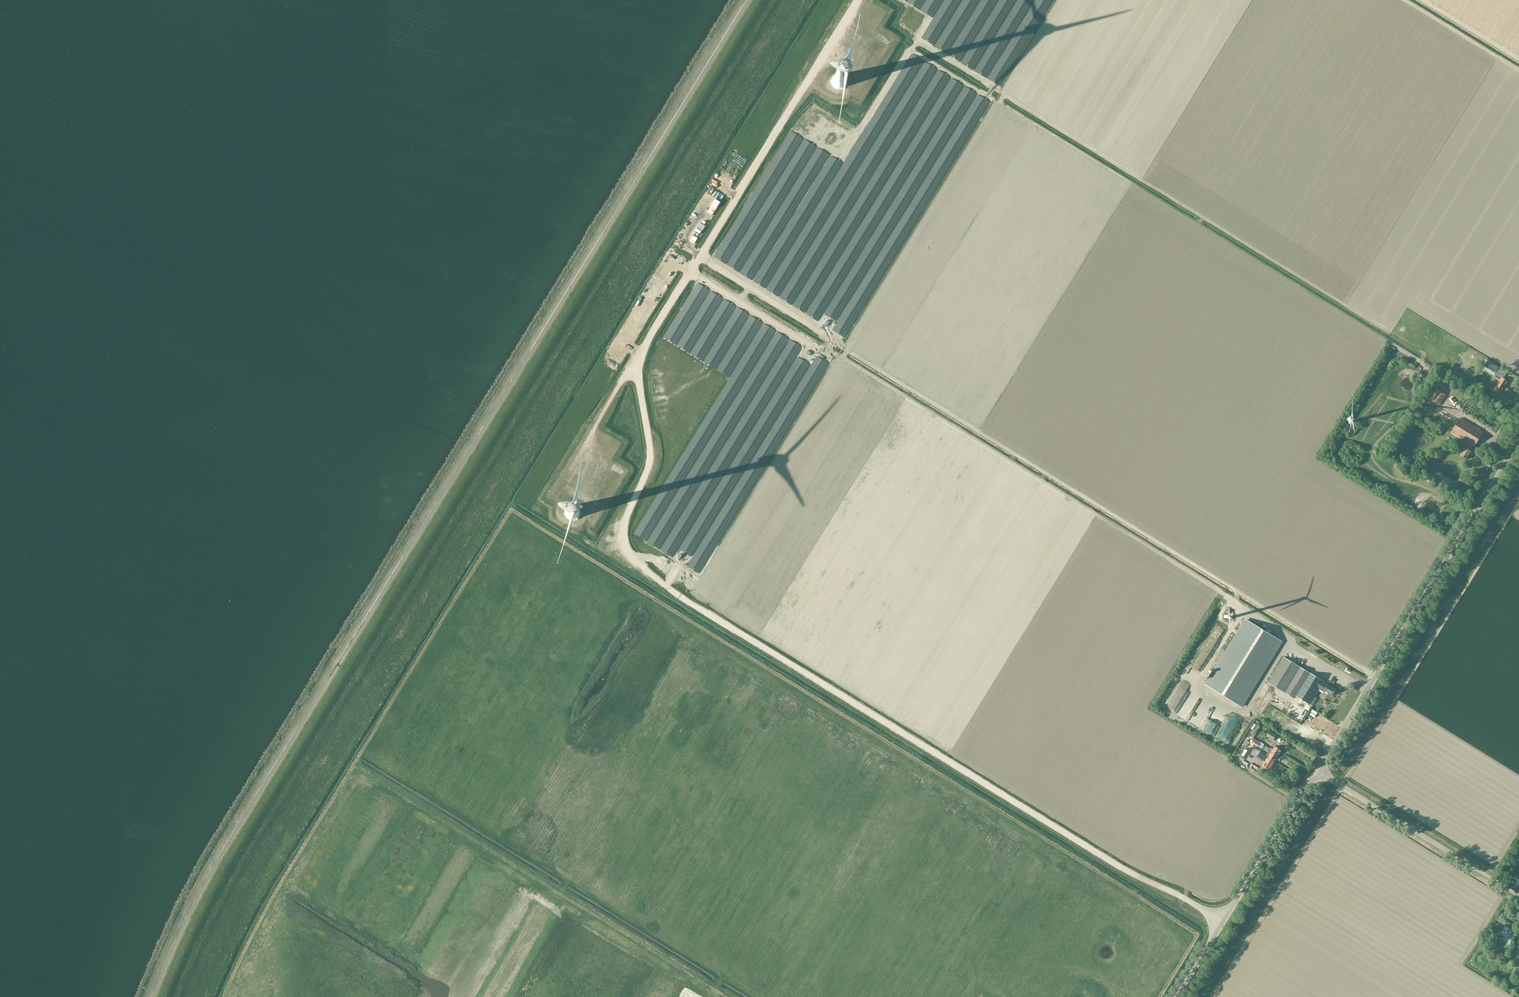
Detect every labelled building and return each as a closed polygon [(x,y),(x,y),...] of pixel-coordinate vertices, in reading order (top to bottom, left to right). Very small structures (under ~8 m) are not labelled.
[(831,79),(830,82),(831,84),(832,86),(833,88),(835,89),(837,90),(840,90),(842,89),(844,88),(846,86),(847,84),(847,82),(847,79),(846,77),(844,76),(842,74),(840,74),(837,74),(835,74),(833,76),(832,77),(831,79)] [(1508,382),(1503,379),(1506,374),(1499,369),(1494,377),(1500,381),(1493,391),(1500,395),(1508,382)] [(1439,406),(1445,396),(1436,390),(1430,401),(1439,406)] [(1439,424),(1446,412),(1438,408),(1431,420),(1439,424)] [(1474,448),(1483,433),(1460,419),(1451,434),(1469,445),(1466,449),(1465,448),(1460,457),(1466,460),(1471,452),(1470,451),(1472,447),(1474,448)] [(564,511),(564,514),(564,516),(565,518),(566,520),(568,521),(571,522),(573,522),(575,521),(577,520),(579,518),(580,516),(580,514),(580,511),(579,509),(577,507),(575,506),(573,506),(571,506),(568,506),(566,507),(565,509),(564,511)] [(1281,641),(1246,620),(1206,685),(1241,707),(1281,641)] [(1328,685),(1324,683),(1324,682),(1303,669),(1283,657),(1267,683),(1294,699),(1286,714),(1301,723),(1312,706),(1310,705),(1319,690),(1323,692),(1324,691),(1332,696),(1336,690),(1328,685)] [(1187,678),(1191,680),(1193,676),(1187,673),(1186,675),(1179,671),(1177,675),(1186,679),(1187,678)] [(1281,713),(1285,707),(1271,699),(1267,705),(1281,713)] [(1215,710),(1212,722),(1215,723),(1214,726),(1221,727),(1224,714),(1223,714),(1224,711),(1215,710)] [(1212,732),(1214,729),(1208,725),(1203,731),(1211,738),(1214,734),(1212,732)] [(1269,731),(1266,736),(1273,741),(1276,736),(1269,731)] [(1269,750),(1278,756),(1282,751),(1275,747),(1273,750),(1270,748),(1269,750)] [(1275,761),(1278,756),(1269,750),(1266,755),(1275,761)] [(1272,767),(1275,761),(1266,755),(1260,752),(1257,757),(1263,761),(1263,760),(1266,762),(1265,763),(1272,767)] [(1507,948),(1516,933),(1501,923),(1492,937),(1507,948)]
